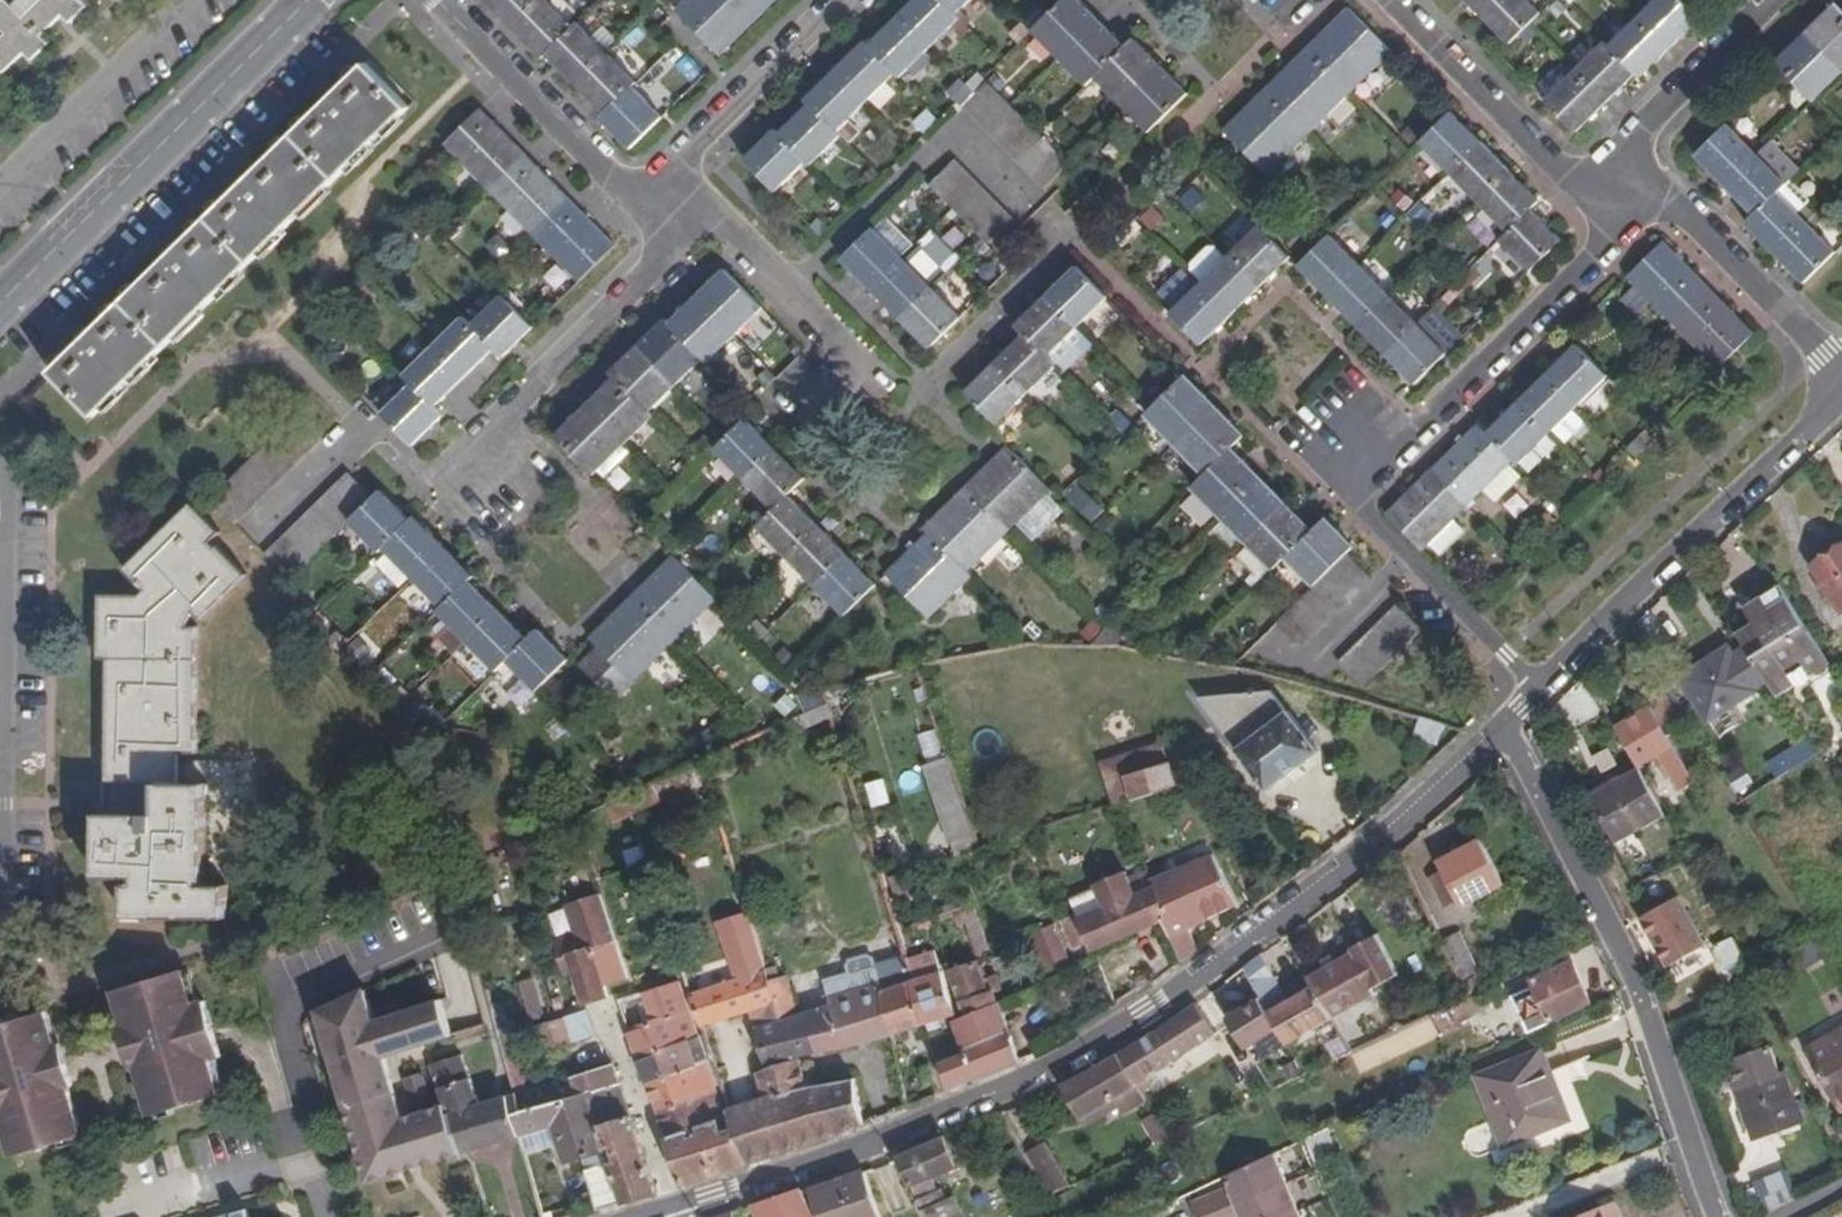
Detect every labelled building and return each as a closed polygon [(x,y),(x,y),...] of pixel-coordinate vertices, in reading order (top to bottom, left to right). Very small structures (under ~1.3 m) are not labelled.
[(4,73),(25,53),(32,60),(49,44),(43,37),(62,17),(70,23),(86,7),(81,0),(20,0),(13,7),(7,0),(5,0),(0,5),(0,69),(4,73)] [(483,1),(542,59),(546,56),(604,115),(601,119),(631,148),(662,118),(633,86),(637,83),(578,23),(574,26),(548,0),(484,0),(483,1)] [(776,0),(687,0),(676,10),(721,55),(776,0)] [(744,159),(776,191),(806,163),(810,167),(842,136),(838,131),(896,74),(900,78),(961,19),(957,15),(972,0),(915,0),(868,46),(864,42),(805,99),(809,104),(780,134),(774,130),(744,159)] [(1032,30),(1087,86),(1096,78),(1150,132),(1189,93),(1134,38),(1126,45),(1081,0),(1063,0),(1032,30)] [(1512,44),(1543,13),(1531,0),(1468,0),(1512,44)] [(1547,101),(1578,133),(1637,76),(1641,78),(1701,20),(1682,0),(1655,0),(1608,46),(1605,43),(1547,101)] [(1779,64),(1813,102),(1841,75),(1841,10),(1838,6),(1779,64)] [(1350,8),(1225,130),(1270,175),(1393,53),(1350,8)] [(365,65),(52,373),(95,417),(408,109),(365,65)] [(988,80),(962,105),(1044,190),(1070,164),(988,80)] [(481,111),(445,146),(580,283),(615,246),(481,111)] [(1453,113),(1422,144),(1508,233),(1500,242),(1530,272),(1562,241),(1532,208),(1541,200),(1453,113)] [(1728,125),(1696,157),(1754,214),(1746,223),(1804,284),(1835,252),(1779,192),(1786,185),(1728,125)] [(955,161),(931,184),(989,244),(1014,219),(955,161)] [(1163,293),(1177,308),(1171,314),(1203,346),(1291,258),(1259,226),(1230,255),(1220,245),(1214,246),(1194,266),(1194,273),(1203,282),(1199,286),(1185,271),(1163,293)] [(872,227),(841,260),(930,349),(961,317),(930,285),(944,271),(920,247),(906,261),(872,227)] [(1330,234),(1299,265),(1418,383),(1447,354),(1463,338),(1434,309),(1418,324),(1330,234)] [(1718,370),(1756,333),(1665,241),(1628,279),(1718,370)] [(1024,334),(966,392),(997,425),(1057,365),(1050,355),(1108,298),(1076,267),(1016,326),(1024,334)] [(614,380),(556,438),(595,477),(654,417),(651,413),(703,361),(707,365),(763,309),(725,271),(670,324),(665,321),(610,376),(614,380)] [(963,306),(973,288),(945,272),(935,290),(963,306)] [(1443,297),(1451,306),(1478,281),(1470,272),(1443,297)] [(411,386),(382,414),(414,447),(443,417),(436,409),(495,351),(503,358),(534,328),(502,296),(472,326),(463,317),(404,378),(411,386)] [(1478,425),(1388,514),(1423,549),(1431,543),(1440,552),(1466,528),(1457,517),(1485,490),(1498,502),(1523,478),(1510,465),(1515,460),(1519,464),(1556,429),(1569,441),(1589,421),(1576,409),(1608,376),(1577,345),(1488,433),(1478,425)] [(1187,374),(1145,415),(1204,477),(1192,489),(1195,492),(1181,507),(1202,529),(1218,515),(1272,571),(1284,559),(1312,588),(1277,622),(1301,647),(1372,578),(1348,554),(1354,546),(1326,517),(1312,529),(1234,447),(1245,435),(1187,374)] [(292,419),(212,500),(236,525),(318,443),(292,419)] [(746,419),(715,450),(775,511),(757,528),(845,616),(876,585),(789,496),(805,478),(746,419)] [(926,534),(886,574),(929,619),(973,576),(969,572),(1051,492),(1007,447),(922,530),(926,534)] [(347,473),(265,553),(292,581),(348,524),(381,555),(384,551),(442,608),(436,615),(496,674),(506,664),(536,693),(568,660),(538,631),(528,640),(470,581),(474,578),(413,517),(409,520),(379,491),(373,498),(347,473)] [(1093,523),(1105,511),(1084,488),(1071,500),(1093,523)] [(221,532),(193,503),(125,571),(144,591),(139,598),(99,597),(99,661),(108,661),(108,785),(155,786),(155,815),(98,814),(97,879),(138,879),(137,886),(126,887),(126,919),(227,919),(226,887),(207,885),(209,764),(179,763),(179,755),(197,753),(198,627),(189,626),(194,614),(202,619),(247,576),(219,545),(216,548),(211,542),(221,532)] [(1809,566),(1841,615),(1841,544),(1809,566)] [(597,649),(580,665),(619,703),(637,686),(634,682),(715,601),(672,556),(589,639),(597,649)] [(1756,624),(1740,634),(1748,647),(1769,681),(1779,696),(1798,685),(1803,687),(1810,685),(1811,683),(1812,674),(1830,663),(1779,586),(1746,608),(1756,624)] [(1397,603),(1339,661),(1363,686),(1422,628),(1397,603)] [(1729,648),(1681,678),(1717,734),(1765,705),(1755,690),(1769,681),(1748,647),(1734,656),(1729,648)] [(573,710),(584,700),(563,679),(552,689),(573,710)] [(1651,707),(1617,728),(1639,768),(1660,755),(1681,789),(1696,783),(1662,725),(1678,713),(1662,690),(1646,699),(1651,707)] [(1240,751),(1238,752),(1268,789),(1316,751),(1286,714),(1284,716),(1268,694),(1240,697),(1242,711),(1225,724),(1234,735),(1230,738),(1240,751)] [(1225,724),(1242,711),(1240,697),(1201,701),(1230,738),(1234,735),(1225,724)] [(593,709),(584,700),(573,710),(582,720),(593,709)] [(1449,725),(1421,716),(1415,736),(1442,745),(1449,725)] [(1808,736),(1769,762),(1781,780),(1820,754),(1808,736)] [(974,834),(948,758),(925,766),(951,842),(974,834)] [(1134,799),(1174,787),(1167,765),(1128,778),(1134,799)] [(1505,769),(1498,765),(1491,771),(1501,789),(1510,782),(1505,769)] [(870,798),(889,794),(883,769),(864,774),(870,798)] [(1664,814),(1640,770),(1592,796),(1616,841),(1664,814)] [(1440,874),(1454,903),(1458,910),(1500,889),(1476,845),(1436,864),(1440,874)] [(1180,959),(1196,949),(1186,929),(1236,903),(1209,855),(1149,879),(1151,885),(1164,921),(1180,959)] [(1091,952),(1164,921),(1151,885),(1134,892),(1125,872),(1095,886),(1095,890),(1102,909),(1080,917),(1079,912),(1062,918),(1073,946),(1087,941),(1091,952)] [(1441,909),(1454,903),(1440,874),(1427,880),(1441,909)] [(572,971),(581,1004),(609,995),(607,985),(628,978),(595,889),(563,899),(573,934),(552,941),(558,964),(568,961),(572,971)] [(1072,897),(1079,912),(1080,917),(1102,909),(1095,890),(1072,897)] [(1668,967),(1707,946),(1679,897),(1641,919),(1668,967)] [(963,913),(972,939),(985,935),(977,907),(963,913)] [(1059,975),(1073,969),(1055,926),(1042,932),(1043,936),(1049,950),(1059,975)] [(1459,932),(1443,941),(1463,981),(1480,972),(1459,932)] [(977,956),(990,951),(985,935),(972,939),(977,956)] [(1041,954),(1049,950),(1043,936),(1035,938),(1041,954)] [(1306,976),(1313,987),(1328,1014),(1391,980),(1371,940),(1344,953),(1345,955),(1306,976)] [(1726,968),(1744,961),(1733,940),(1717,947),(1726,968)] [(931,947),(913,952),(918,969),(935,964),(931,947)] [(913,952),(903,954),(904,958),(910,980),(937,972),(935,964),(918,969),(913,952)] [(1262,955),(1242,969),(1286,1044),(1331,1018),(1328,1014),(1313,987),(1288,1001),(1262,955)] [(786,978),(769,983),(775,1002),(780,1019),(753,1027),(764,1068),(754,1072),(761,1096),(807,1087),(799,1056),(822,1050),(851,1045),(890,1034),(878,989),(910,980),(904,958),(874,968),(872,960),(865,957),(853,960),(850,963),(847,967),(849,975),(823,984),(829,1004),(797,1014),(786,978)] [(1549,1025),(1595,1004),(1573,958),(1529,980),(1549,1025)] [(948,970),(959,1007),(998,991),(993,976),(984,978),(978,959),(948,970)] [(561,974),(572,971),(568,961),(558,964),(561,974)] [(183,969),(163,976),(168,990),(187,983),(186,977),(183,969)] [(939,1020),(954,1016),(940,970),(937,972),(910,980),(924,1025),(926,1032),(942,1028),(939,1020)] [(769,983),(765,971),(690,994),(700,1024),(775,1002),(769,983)] [(194,1005),(200,1002),(193,975),(186,977),(187,983),(194,1005)] [(163,976),(127,986),(148,1059),(139,1063),(139,1067),(151,1106),(155,1105),(166,1102),(169,1108),(175,1106),(220,1092),(218,1086),(210,1059),(194,1005),(187,983),(168,990),(163,976)] [(607,985),(609,995),(630,988),(628,978),(607,985)] [(618,1001),(628,1030),(689,1011),(679,980),(618,1001)] [(890,1034),(896,1034),(924,1025),(910,980),(878,989),(890,1034)] [(518,986),(521,997),(531,995),(529,984),(518,986)] [(127,986),(116,990),(126,1024),(132,1043),(126,1046),(133,1068),(139,1067),(139,1063),(148,1059),(127,986)] [(441,1003),(375,1022),(363,992),(315,1013),(365,1183),(464,1154),(447,1106),(395,1122),(389,1102),(397,1099),(384,1058),(452,1039),(441,1003)] [(521,997),(528,1022),(538,1019),(531,995),(521,997)] [(1482,1014),(1474,996),(1471,997),(1452,1006),(1460,1024),(1482,1014)] [(220,1056),(214,1037),(200,1002),(194,1005),(210,1059),(217,1057),(220,1056)] [(978,1082),(1018,1063),(997,1002),(963,1017),(954,1021),(964,1051),(940,1063),(950,1089),(976,1080),(978,1082)] [(1118,1055),(1135,1083),(1213,1036),(1194,1005),(1118,1055)] [(46,1011),(35,1014),(57,1088),(68,1084),(68,1087),(75,1085),(68,1063),(62,1063),(56,1044),(46,1011)] [(541,1053),(595,1034),(587,1011),(532,1028),(541,1053)] [(628,1030),(638,1057),(698,1036),(689,1011),(628,1030)] [(492,1015),(497,1031),(506,1029),(501,1013),(492,1015)] [(0,1024),(0,1108),(3,1119),(12,1148),(14,1153),(59,1140),(66,1138),(64,1132),(75,1129),(81,1127),(68,1087),(68,1084),(57,1088),(35,1014),(0,1024)] [(132,1043),(126,1024),(120,1026),(126,1046),(132,1043)] [(1806,1048),(1833,1097),(1841,1092),(1841,1027),(1806,1048)] [(497,1031),(499,1037),(499,1039),(508,1036),(506,1029),(497,1031)] [(508,1036),(499,1039),(506,1064),(514,1061),(508,1036)] [(638,1057),(647,1083),(706,1063),(698,1036),(638,1057)] [(62,1063),(68,1063),(62,1043),(56,1044),(62,1063)] [(1371,1044),(1352,1053),(1358,1066),(1377,1058),(1371,1044)] [(1780,1076),(1771,1047),(1727,1063),(1756,1139),(1804,1120),(1798,1106),(1795,1106),(1783,1075),(1780,1076)] [(1541,1050),(1474,1077),(1502,1148),(1569,1121),(1541,1050)] [(464,1154),(520,1138),(513,1114),(507,1095),(476,1102),(460,1054),(433,1065),(447,1106),(464,1154)] [(1118,1055),(1061,1087),(1079,1116),(1135,1083),(1118,1055)] [(225,1084),(217,1057),(210,1059),(218,1086),(225,1084)] [(506,1064),(511,1094),(524,1090),(514,1061),(506,1064)] [(647,1083),(658,1114),(717,1095),(706,1063),(647,1083)] [(592,1093),(619,1086),(613,1065),(571,1077),(574,1086),(558,1091),(555,1081),(547,1084),(524,1090),(511,1094),(507,1095),(513,1114),(592,1093)] [(745,1164),(864,1122),(853,1078),(807,1087),(761,1096),(727,1108),(729,1115),(745,1164)] [(602,1124),(630,1116),(619,1086),(592,1093),(602,1124)] [(1841,1108),(1841,1092),(1833,1097),(1840,1109),(1841,1108)] [(596,1126),(602,1124),(592,1093),(513,1114),(520,1138),(551,1129),(564,1163),(605,1152),(596,1126)] [(658,1114),(666,1137),(724,1117),(717,1095),(658,1114)] [(166,1102),(155,1105),(158,1118),(176,1111),(175,1106),(169,1108),(166,1102)] [(684,1185),(745,1164),(729,1115),(724,1117),(666,1137),(684,1185)] [(1169,1139),(1155,1115),(1144,1122),(1156,1145),(1169,1139)] [(621,1203),(656,1193),(630,1116),(602,1124),(596,1126),(605,1152),(608,1164),(621,1203)] [(0,1120),(0,1130),(6,1150),(12,1148),(3,1119),(0,1120)] [(1336,1150),(1327,1128),(1303,1138),(1313,1159),(1336,1150)] [(79,1140),(75,1129),(64,1132),(66,1138),(59,1140),(61,1146),(79,1140)] [(898,1157),(926,1216),(962,1216),(952,1198),(945,1200),(939,1185),(951,1179),(948,1174),(958,1169),(944,1137),(898,1157)] [(1042,1146),(1025,1155),(1052,1196),(1055,1194),(1069,1187),(1042,1146)] [(1223,1176),(1227,1185),(1190,1201),(1196,1216),(1201,1216),(1284,1182),(1273,1153),(1223,1176)] [(598,1209),(621,1203),(608,1164),(586,1174),(598,1209)] [(1784,1170),(1749,1185),(1761,1212),(1796,1197),(1784,1170)] [(819,1216),(880,1216),(866,1171),(811,1189),(819,1216)] [(1296,1210),(1284,1182),(1201,1216),(1278,1216),(1296,1210)] [(803,1192),(802,1188),(756,1205),(761,1216),(815,1216),(803,1192)] [(1613,1202),(1579,1216),(1619,1216),(1613,1202)] [(219,1216),(249,1216),(246,1209),(233,1213),(219,1216)]
